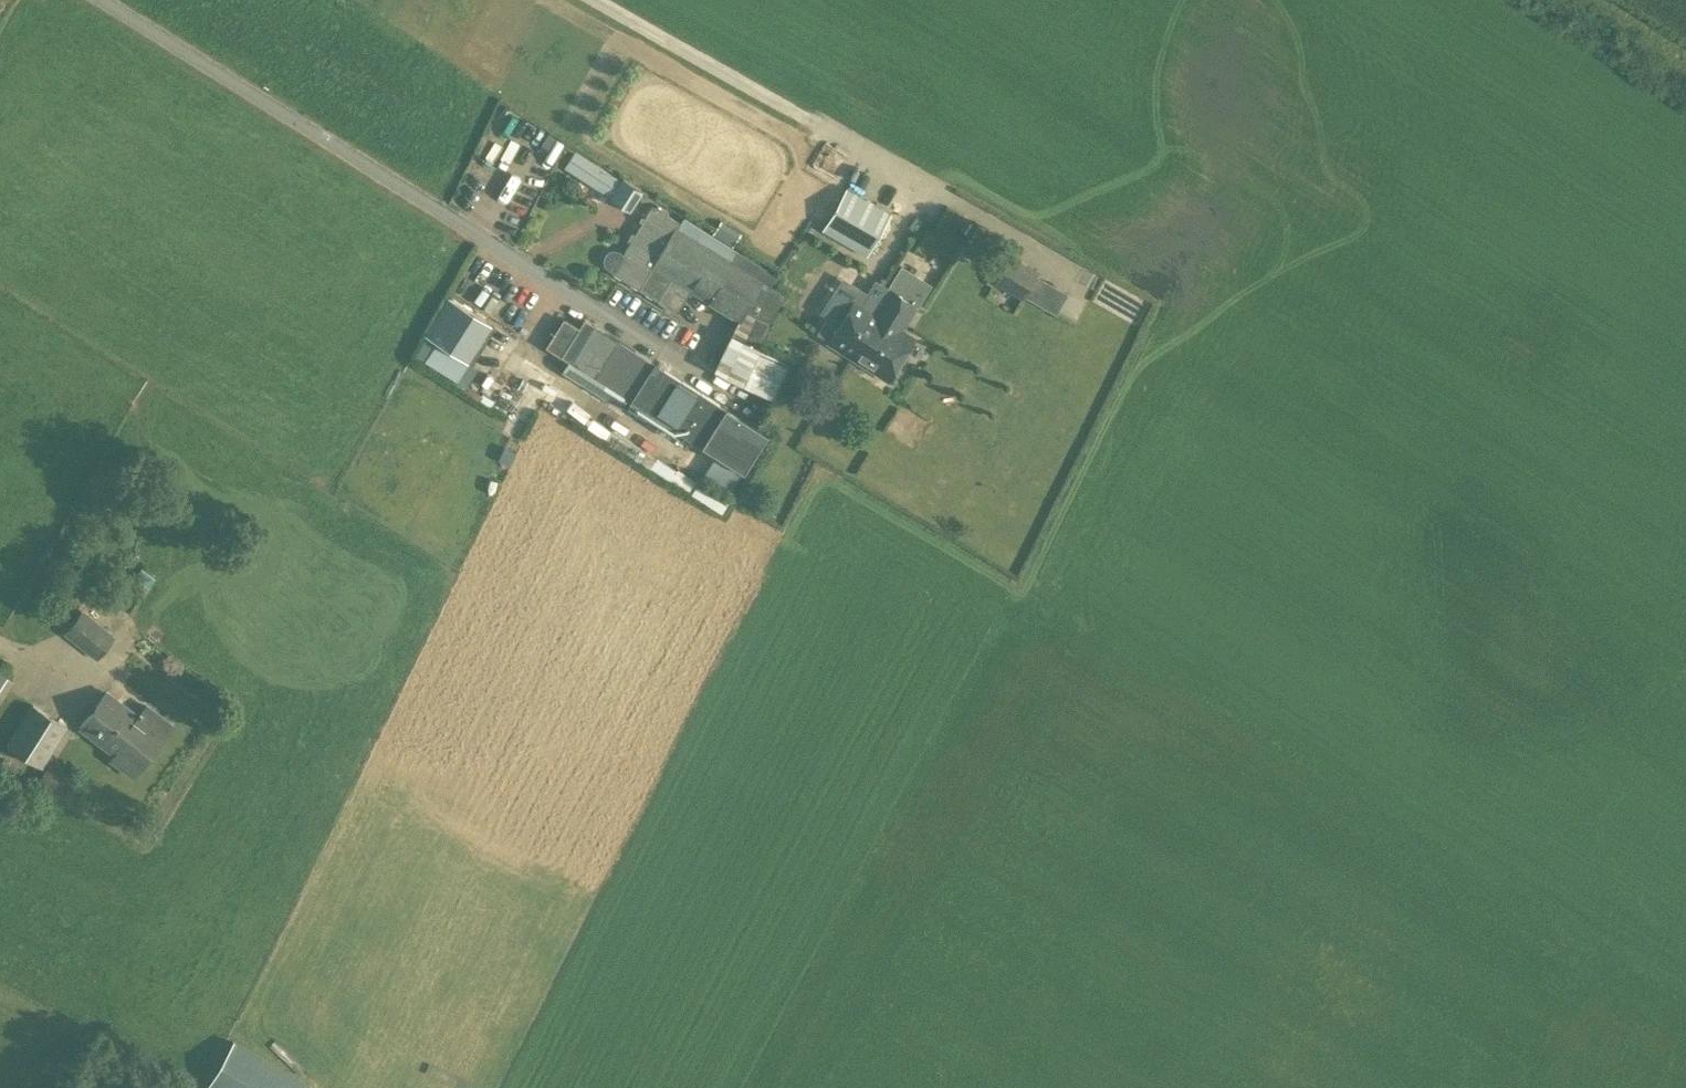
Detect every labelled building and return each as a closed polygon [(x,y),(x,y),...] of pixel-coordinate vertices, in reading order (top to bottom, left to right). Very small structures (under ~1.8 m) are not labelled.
[(609,198),(631,212),(644,190),(623,177),(621,179),(574,151),(564,168),(582,180),(584,176),(611,194),(609,198)] [(866,255),(889,215),(843,190),(820,229),(866,255)] [(608,269),(612,272),(641,290),(677,313),(689,291),(738,319),(731,334),(730,333),(713,368),(772,397),(789,361),(788,358),(803,326),(775,312),(784,294),(773,287),(778,277),(737,252),(731,262),(677,228),(681,223),(651,205),(623,253),(618,250),(614,249),(608,251),(605,254),(603,260),(605,265),(608,269)] [(995,282),(1023,299),(1040,272),(1011,255),(995,282)] [(913,339),(901,332),(931,285),(900,266),(872,314),(855,303),(830,343),(846,353),(849,348),(892,374),(913,339)] [(1053,312),(1067,291),(1039,274),(1026,295),(1053,312)] [(494,326),(448,297),(427,329),(424,334),(424,335),(470,364),(494,326)] [(700,446),(701,444),(722,457),(709,478),(732,493),(745,472),(743,471),(766,434),(654,363),(654,362),(594,325),(570,363),(629,401),(700,446)] [(96,659),(115,637),(83,610),(63,633),(96,659)] [(14,681),(0,672),(0,701),(14,681)] [(134,776),(172,724),(147,705),(139,716),(107,693),(81,728),(121,758),(117,764),(134,776)] [(41,767),(68,726),(32,705),(6,746),(41,767)] [(233,1041),(206,1087),(308,1087),(310,1084),(233,1041)]
